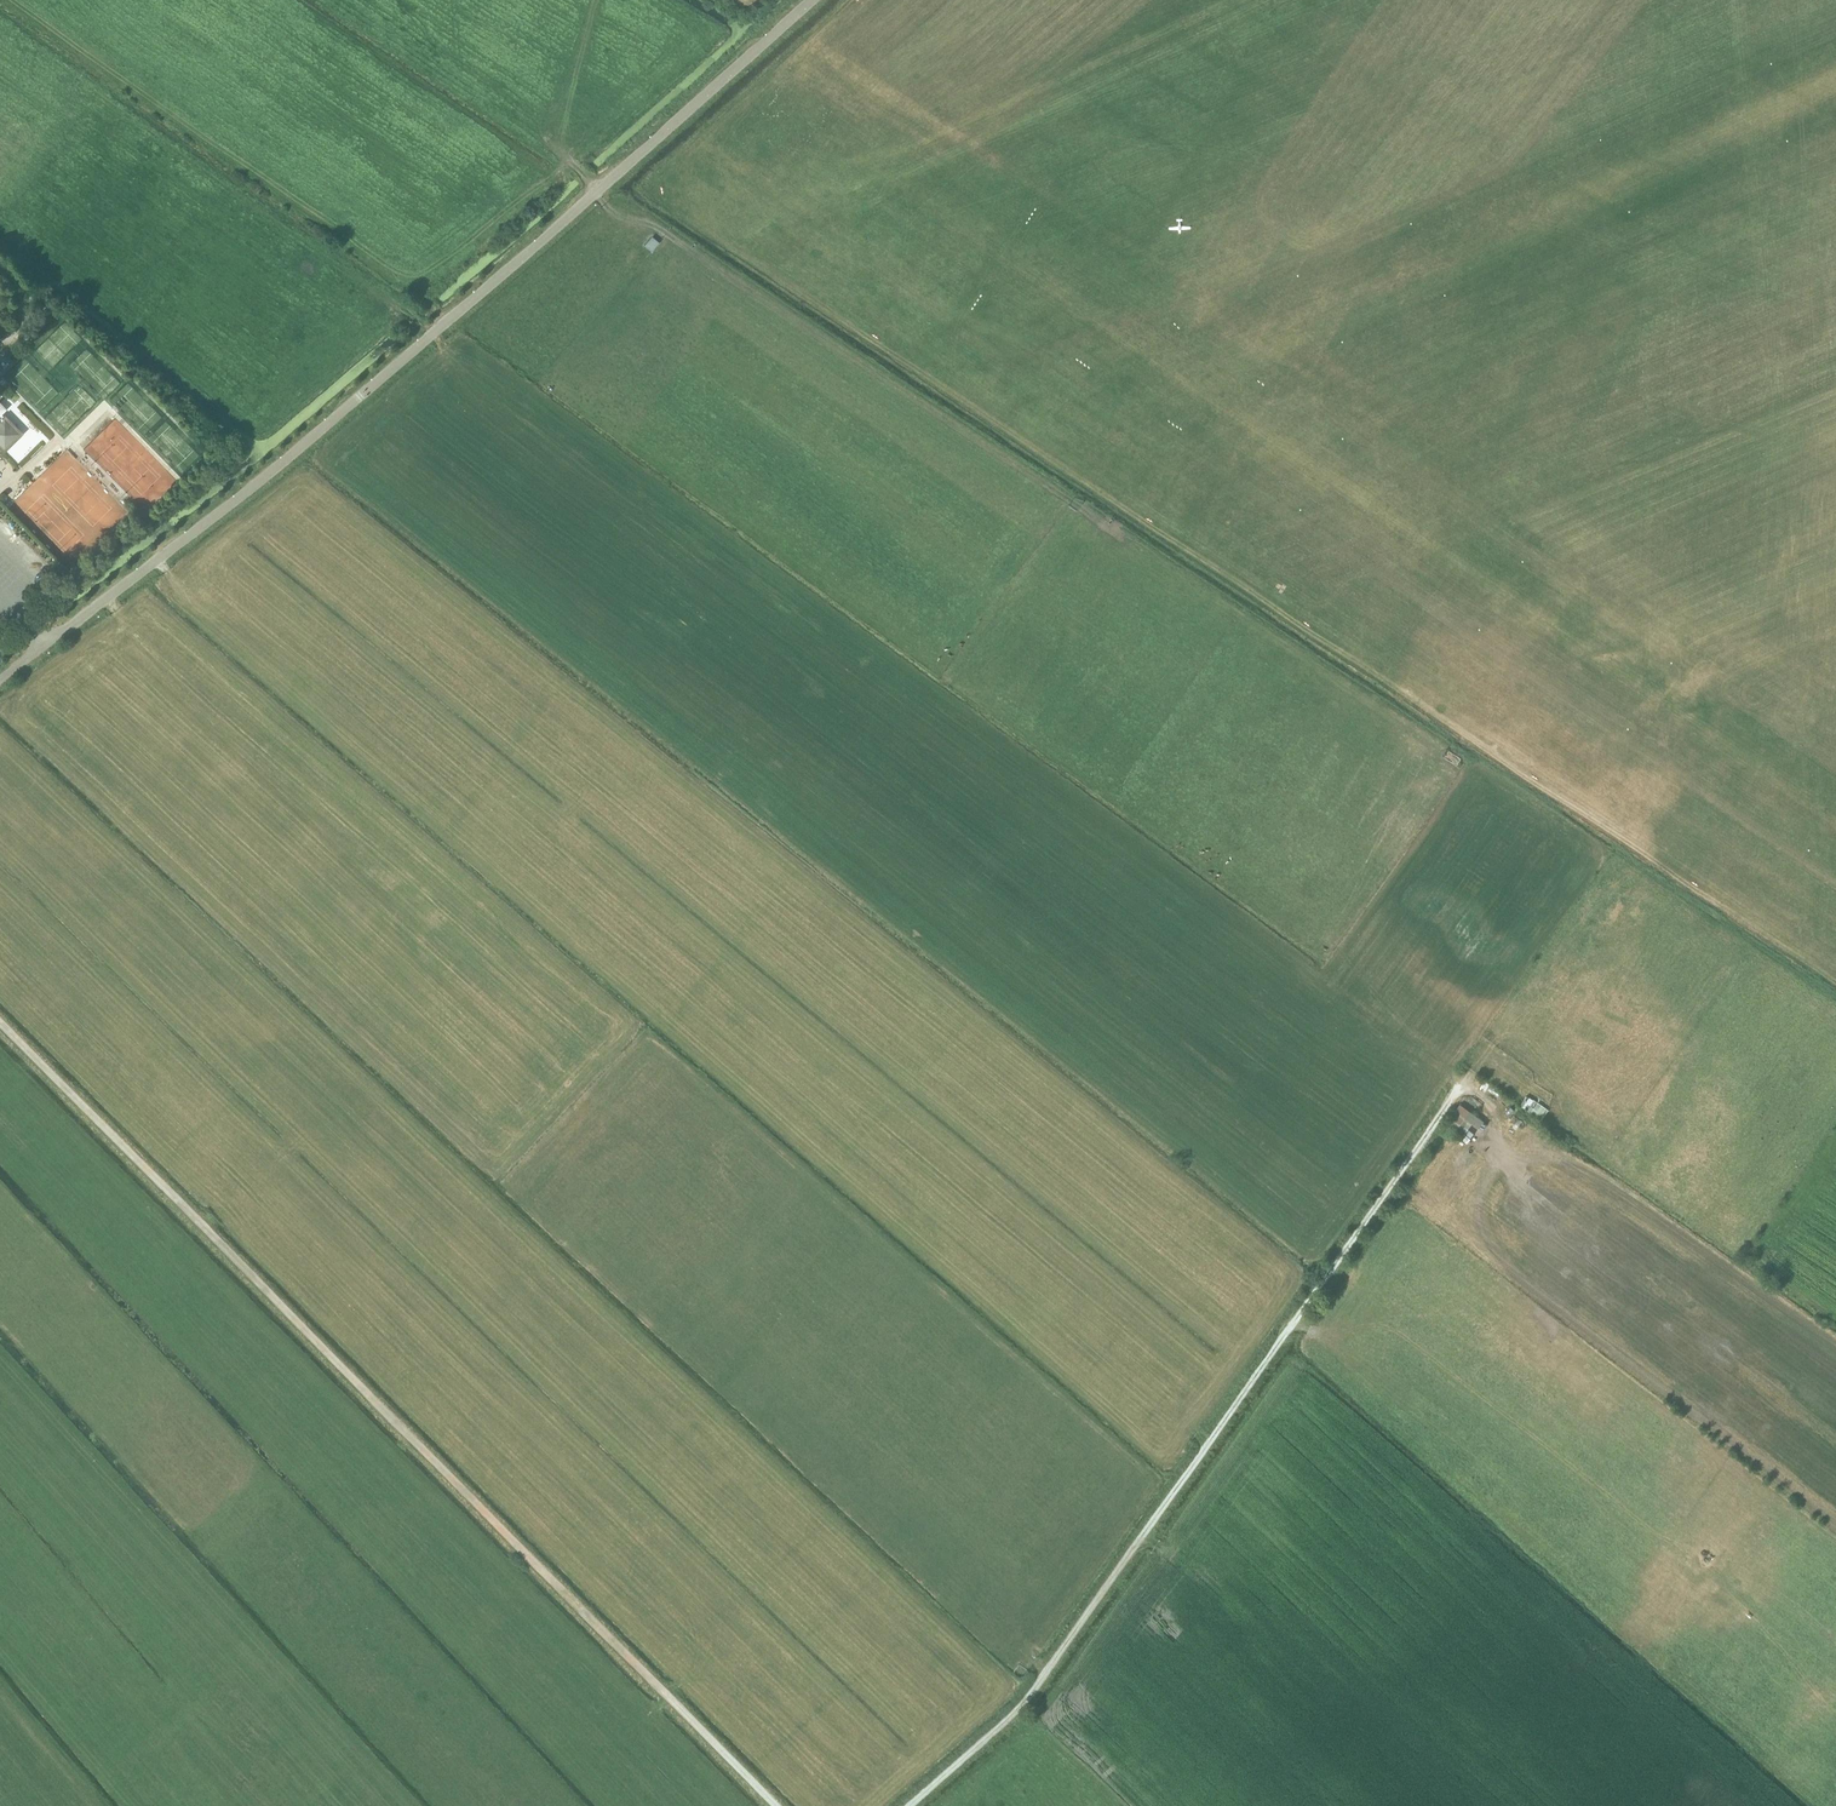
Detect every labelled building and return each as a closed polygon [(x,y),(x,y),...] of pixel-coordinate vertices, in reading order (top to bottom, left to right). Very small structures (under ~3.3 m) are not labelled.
[(4,450),(20,434),(1,414),(6,409),(0,403),(0,445),(4,450)] [(1520,1103),(1520,1104),(1522,1106),(1534,1115),(1540,1120),(1541,1119),(1547,1110),(1528,1096),(1526,1095),(1520,1103)] [(1459,1105),(1445,1124),(1453,1130),(1455,1127),(1462,1119),(1463,1120),(1477,1130),(1482,1122),(1462,1107),(1459,1105)] [(1470,1138),(1459,1130),(1456,1134),(1467,1142),(1470,1138)] [(1451,1195),(1444,1197),(1446,1203),(1453,1200),(1451,1195)]
